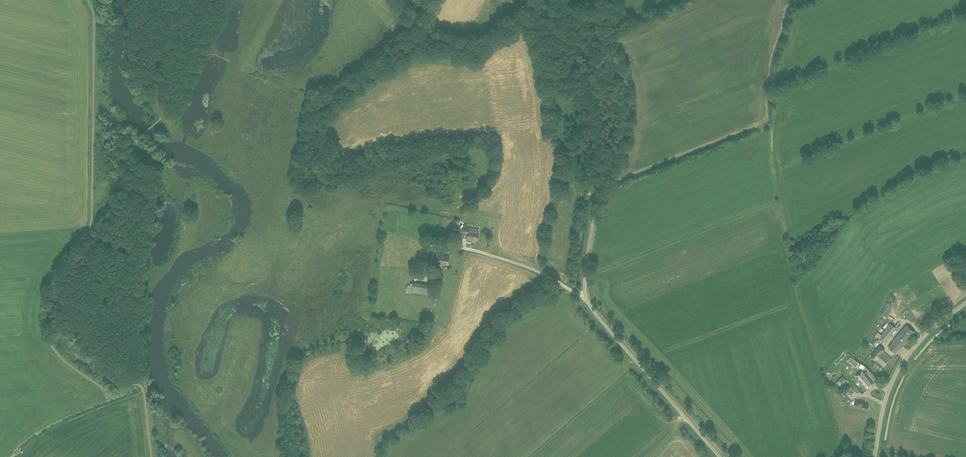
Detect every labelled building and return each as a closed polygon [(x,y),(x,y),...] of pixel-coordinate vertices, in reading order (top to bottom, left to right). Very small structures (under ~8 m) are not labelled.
[(462,234),(461,237),(467,238),(467,239),(470,240),(471,239),(477,240),(479,233),(469,231),(470,227),(463,226),(462,233),(462,234)] [(448,265),(450,256),(436,254),(435,263),(448,265)] [(887,304),(883,313),(888,316),(893,307),(887,304)] [(885,343),(897,328),(890,323),(879,337),(885,343)] [(902,348),(915,332),(907,325),(893,340),(894,341),(889,347),(895,353),(901,347),(902,348)] [(885,367),(892,359),(884,352),(884,351),(880,346),(871,356),(876,360),(885,367)] [(871,385),(874,383),(864,370),(855,376),(866,389),(868,387),(867,386),(870,384),(871,385)] [(845,393),(850,390),(846,384),(841,388),(845,393)] [(867,411),(869,405),(856,400),(854,407),(867,411)]
